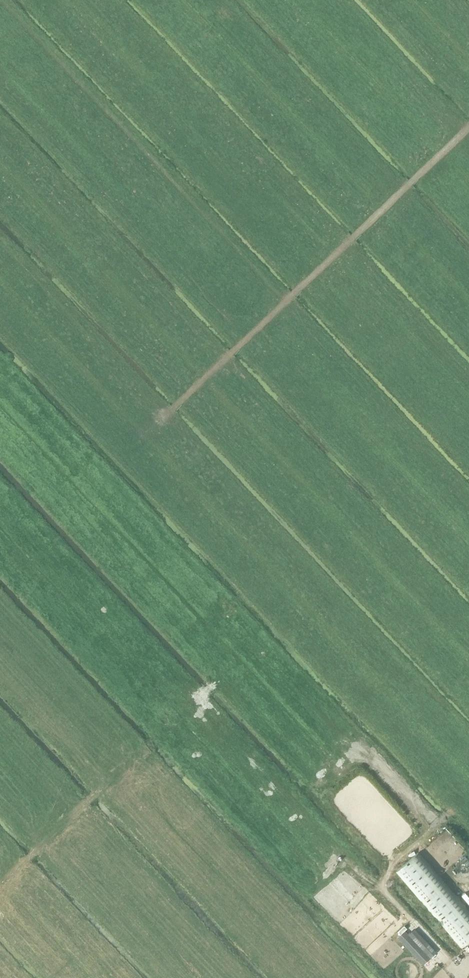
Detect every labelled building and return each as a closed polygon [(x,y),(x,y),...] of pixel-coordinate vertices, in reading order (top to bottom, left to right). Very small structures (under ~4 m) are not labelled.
[(401,867),(396,871),(461,948),(468,941),(468,910),(418,852),(401,867)] [(409,933),(406,929),(398,936),(424,964),(438,951),(415,927),(409,933)]
